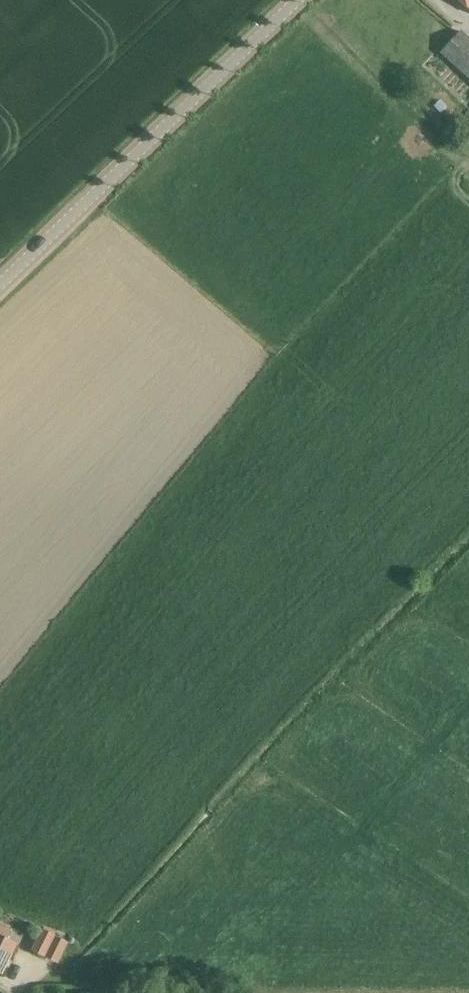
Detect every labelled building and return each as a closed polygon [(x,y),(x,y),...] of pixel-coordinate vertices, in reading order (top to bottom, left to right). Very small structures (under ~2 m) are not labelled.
[(468,11),(468,0),(457,0),(468,11)] [(440,54),(468,81),(468,39),(461,31),(440,54)] [(16,945),(6,940),(11,930),(0,925),(0,973),(2,974),(16,945)] [(55,936),(41,929),(31,950),(45,957),(55,936)]
